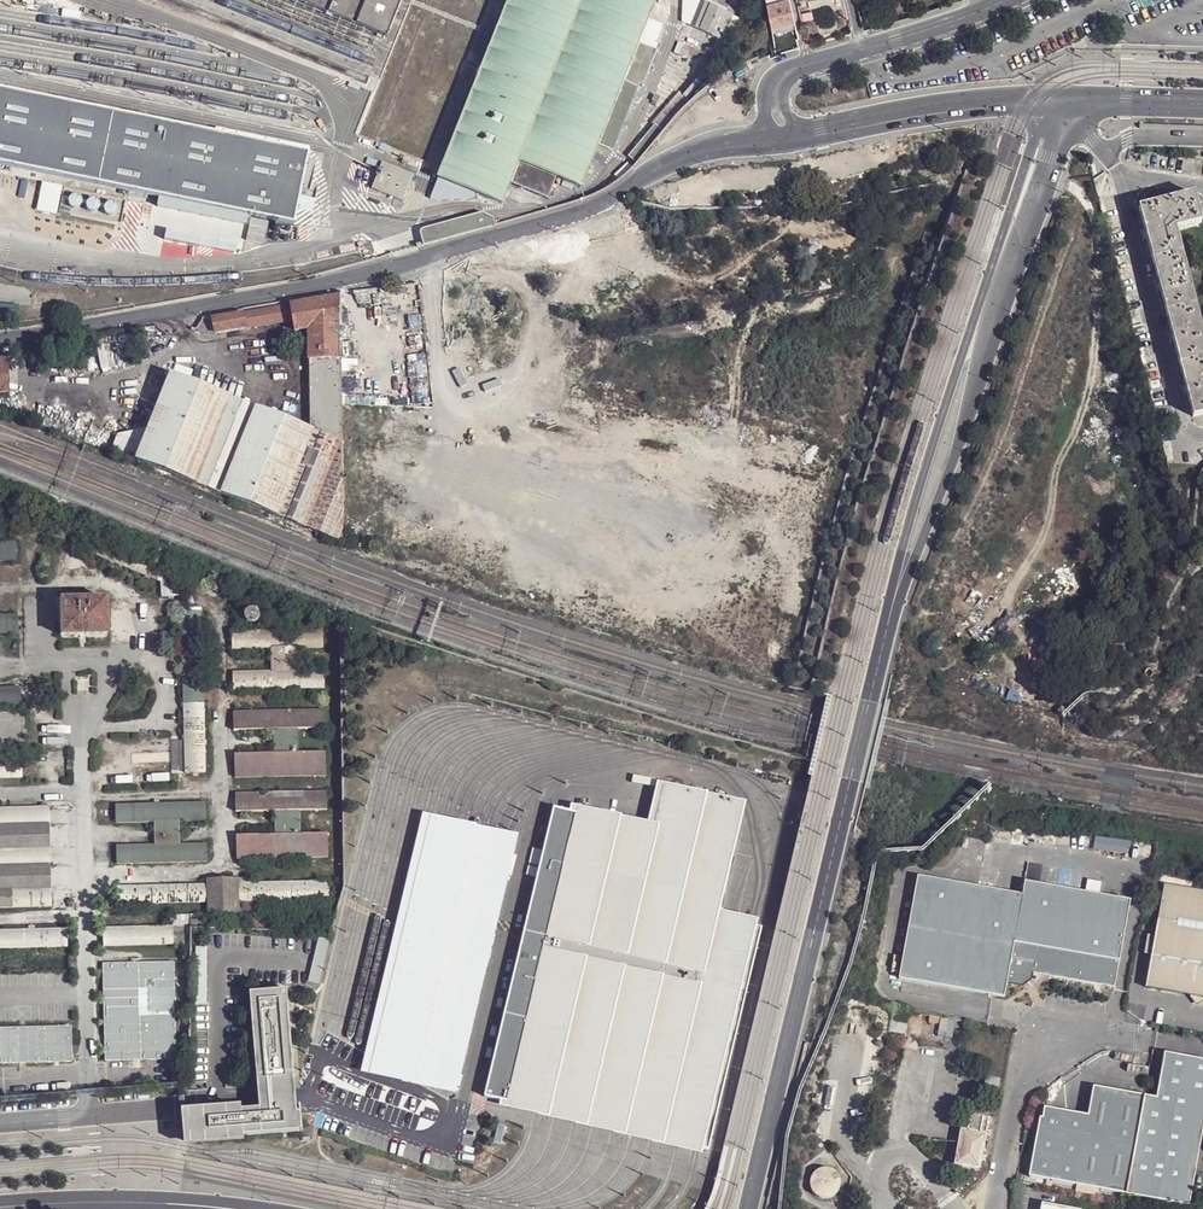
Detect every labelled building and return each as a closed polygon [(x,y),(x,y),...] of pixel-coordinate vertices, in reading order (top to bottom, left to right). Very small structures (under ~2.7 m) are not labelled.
[(385,38),(400,0),(291,0),(385,38)] [(595,145),(610,151),(636,89),(638,90),(655,50),(650,49),(659,26),(646,21),(654,0),(508,0),(437,179),(502,205),(510,185),(546,200),(555,179),(579,188),(595,145)] [(705,4),(720,9),(722,0),(706,0),(705,4)] [(789,0),(778,0),(760,5),(764,29),(793,21),(789,0)] [(720,9),(705,4),(704,3),(694,27),(710,34),(720,9)] [(710,34),(717,36),(709,55),(721,60),(728,41),(738,16),(731,14),(720,9),(710,34)] [(804,20),(813,18),(812,11),(803,13),(804,20)] [(793,21),(764,29),(765,37),(795,28),(793,21)] [(0,86),(0,162),(297,219),(311,146),(0,86)] [(409,176),(379,164),(369,188),(399,200),(409,176)] [(49,199),(57,199),(57,188),(40,187),(38,213),(48,214),(49,199)] [(1139,210),(1152,262),(1181,255),(1175,229),(1200,222),(1193,196),(1146,208),(1139,210)] [(424,246),(493,228),(491,219),(482,214),(422,231),(420,234),(424,246)] [(1181,255),(1152,262),(1165,315),(1195,307),(1181,255)] [(369,297),(371,323),(413,319),(411,293),(369,297)] [(340,359),(338,296),(212,319),(214,334),(292,321),(294,331),(307,329),(308,359),(339,359),(340,359)] [(1195,307),(1165,315),(1179,367),(1202,360),(1202,340),(1195,307)] [(8,392),(5,359),(0,359),(0,393),(8,392)] [(340,388),(339,359),(308,359),(308,388),(340,388)] [(1179,367),(1192,420),(1202,417),(1202,360),(1179,367)] [(171,375),(152,427),(139,460),(278,516),(311,433),(308,431),(171,375)] [(340,445),(340,388),(308,388),(308,431),(311,433),(340,445)] [(139,460),(152,427),(118,434),(113,449),(139,460)] [(343,543),(340,445),(311,433),(278,516),(343,543)] [(48,514),(47,517),(68,525),(69,522),(48,514)] [(84,543),(88,533),(82,531),(78,541),(84,543)] [(0,543),(0,561),(16,560),(15,542),(0,543)] [(179,581),(185,581),(188,607),(194,607),(190,576),(179,575),(179,581)] [(105,635),(104,598),(85,598),(75,599),(58,599),(59,636),(105,635)] [(188,607),(181,607),(185,773),(204,772),(204,746),(206,745),(206,740),(204,740),(201,607),(194,607),(188,607)] [(257,610),(246,610),(246,622),(257,621),(257,610)] [(0,615),(0,634),(17,633),(17,615),(0,615)] [(322,628),(231,631),(231,638),(232,643),(232,650),(270,648),(295,647),(322,647),(322,628)] [(295,647),(270,648),(271,671),(296,670),(295,647)] [(1153,670),(1150,669),(1147,671),(1146,674),(1146,677),(1148,678),(1151,678),(1154,676),(1154,673),(1153,670)] [(323,688),(323,670),(296,670),(271,671),(232,672),(233,678),(233,684),(233,690),(323,688)] [(0,688),(0,706),(19,706),(19,687),(0,688)] [(324,710),(233,713),(233,719),(233,725),(234,731),(272,730),(297,729),(324,728),(324,710)] [(297,729),(272,730),(273,753),(297,752),(297,729)] [(325,769),(324,751),(297,752),(273,753),(234,754),(234,760),(234,765),(235,772),(325,769)] [(0,760),(0,778),(21,778),(20,760),(0,760)] [(506,1101),(709,1151),(765,929),(715,917),(742,810),(666,790),(655,832),(576,813),(506,1101)] [(326,792),(235,795),(235,801),(235,806),(236,813),(274,812),(299,811),(326,810),(326,792)] [(115,805),(115,823),(154,822),(179,821),(206,820),(205,802),(115,805)] [(0,808),(0,908),(51,907),(49,807),(0,808)] [(506,1101),(576,813),(557,808),(486,1097),(506,1101)] [(299,811),(274,812),(275,834),(299,833),(299,811)] [(371,1068),(453,1088),(515,841),(432,820),(371,1068)] [(179,821),(154,822),(155,845),(179,844),(179,821)] [(327,851),(326,833),(299,833),(275,834),(236,835),(236,842),(236,847),(237,853),(327,851)] [(207,862),(206,844),(179,844),(155,845),(116,846),(116,864),(207,862)] [(1129,901),(1026,880),(1023,893),(917,875),(898,979),(1004,997),(1007,984),(1021,986),(1031,979),(1032,972),(1115,987),(1118,964),(1129,901)] [(208,912),(238,911),(238,901),(237,883),(237,877),(207,878),(207,884),(207,902),(208,912)] [(328,881),(237,883),(238,901),(242,901),(257,901),(328,899),(328,881)] [(117,905),(207,902),(207,884),(117,887),(117,905)] [(1149,988),(1202,997),(1202,890),(1166,884),(1149,988)] [(257,901),(242,901),(242,913),(257,913),(257,901)] [(103,946),(172,945),(172,927),(102,928),(103,946)] [(0,931),(0,949),(67,947),(66,929),(0,931)] [(173,962),(104,964),(106,1061),(175,1059),(173,962)] [(256,1084),(293,1081),(285,989),(248,992),(256,1084)] [(907,1036),(911,1012),(894,1009),(889,1033),(907,1036)] [(940,1024),(941,1018),(931,1016),(930,1022),(940,1024)] [(0,1030),(0,1066),(73,1064),(72,1028),(0,1030)] [(1126,1196),(1186,1206),(1192,1178),(1179,1176),(1194,1097),(1202,1099),(1202,1061),(1163,1053),(1154,1099),(1143,1097),(1126,1196)] [(997,1096),(1001,1079),(985,1076),(982,1094),(997,1096)] [(277,1113),(295,1112),(294,1098),(293,1081),(256,1084),(257,1101),(258,1108),(276,1106),(277,1113)] [(1029,1178),(1126,1196),(1143,1097),(1092,1088),(1087,1116),(1044,1109),(1042,1119),(1040,1119),(1029,1178)] [(1202,1117),(1202,1099),(1194,1097),(1179,1176),(1192,1178),(1202,1117)] [(188,1139),(188,1140),(301,1130),(299,1111),(295,1112),(277,1113),(276,1106),(258,1108),(189,1113),(188,1124),(189,1129),(188,1136),(188,1139)] [(971,1114),(969,1129),(961,1128),(954,1163),(982,1168),(991,1117),(971,1114)] [(821,1171),(816,1174),(814,1176),(812,1181),(811,1187),(813,1193),(818,1198),(823,1200),(827,1201),(833,1199),(838,1196),(841,1191),(842,1185),(841,1179),(838,1174),(833,1171),(827,1169),(821,1171)]
